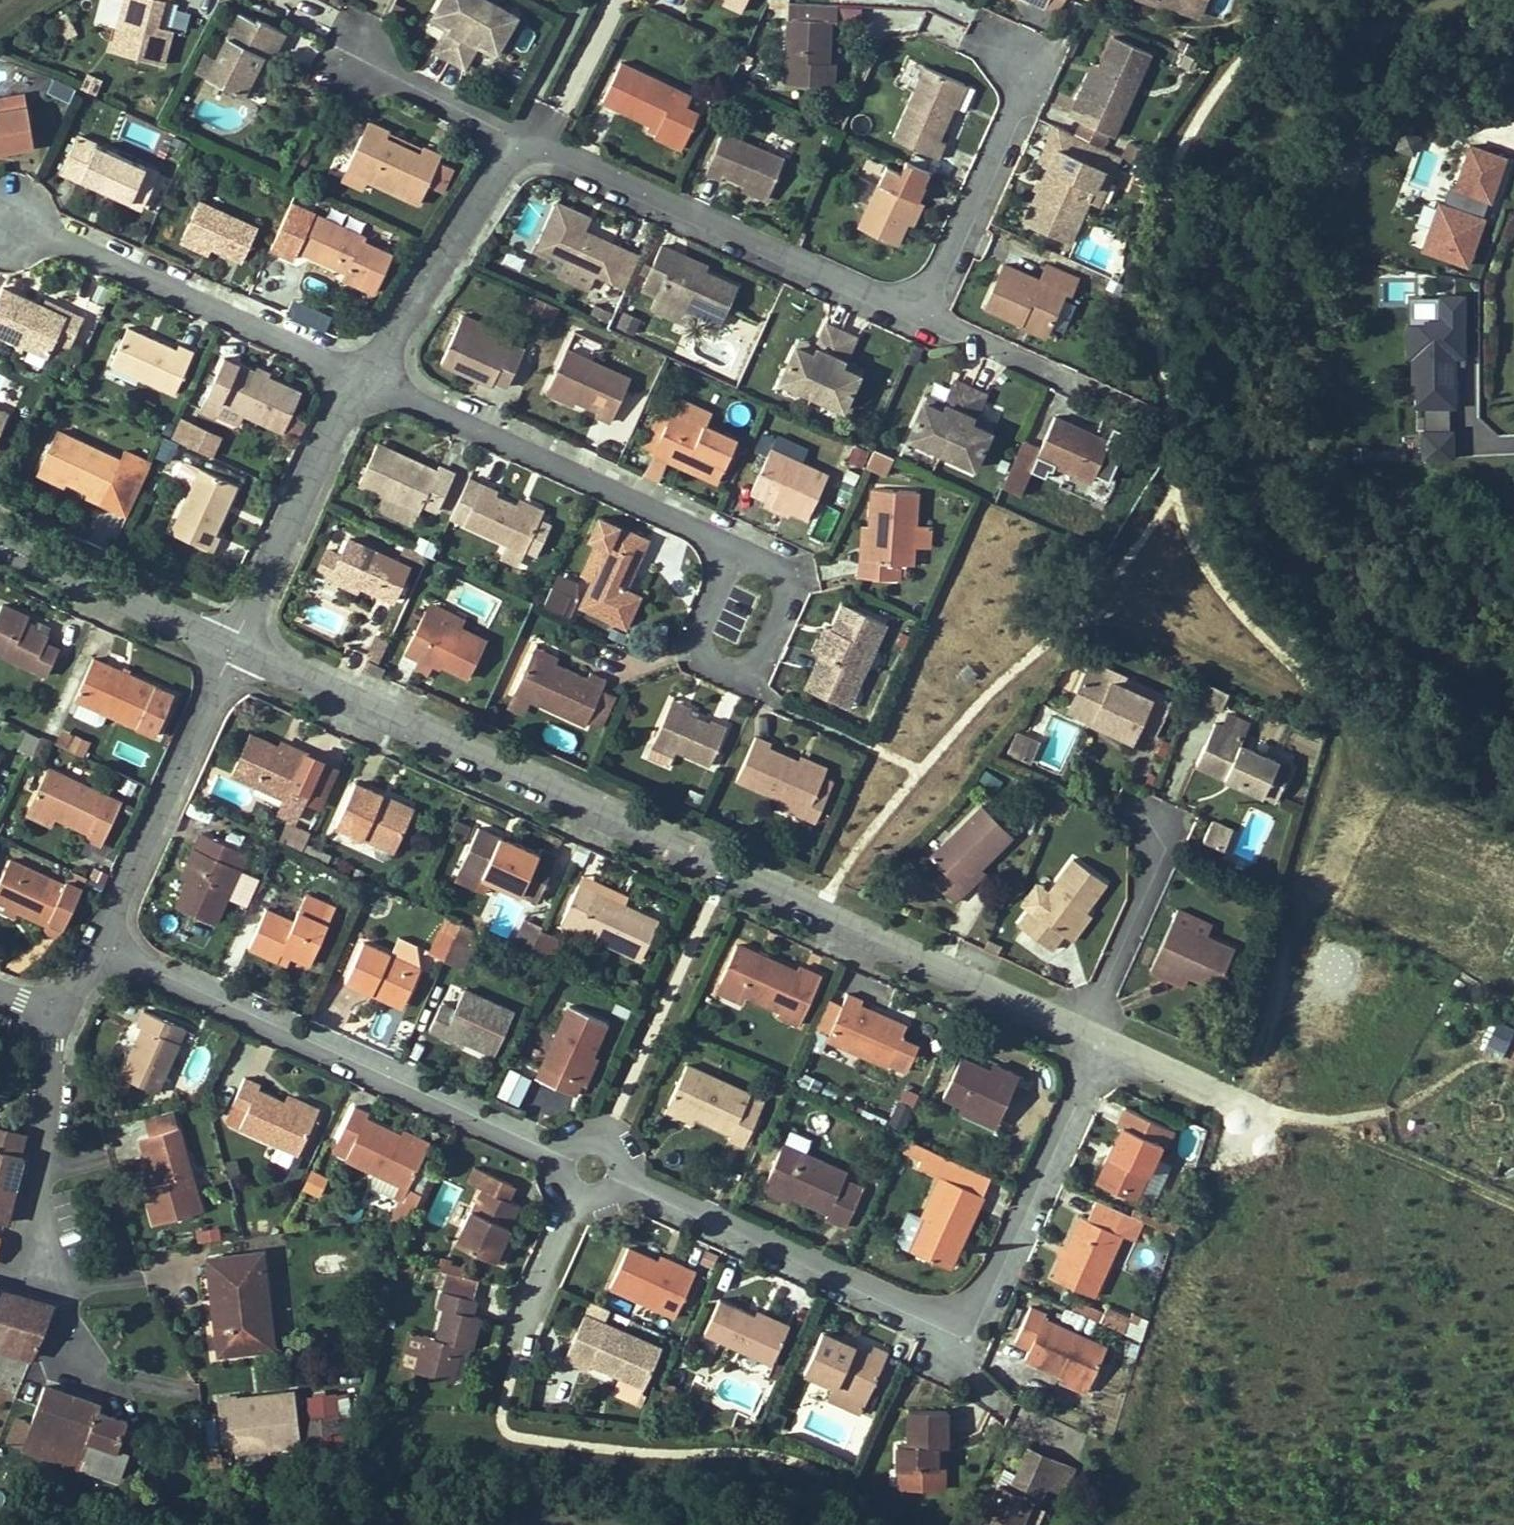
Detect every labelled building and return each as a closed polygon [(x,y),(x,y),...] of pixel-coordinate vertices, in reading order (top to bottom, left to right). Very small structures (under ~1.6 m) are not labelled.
[(111,50),(162,64),(172,30),(170,29),(157,26),(164,0),(125,0),(111,50)] [(157,26),(170,29),(177,3),(169,1),(165,0),(164,0),(157,26)] [(434,13),(451,22),(447,29),(435,51),(449,59),(483,0),(441,0),(434,13)] [(449,59),(464,67),(476,45),(480,39),(497,49),(516,15),(489,0),(483,0),(449,59)] [(742,11),(747,0),(725,0),(723,3),(742,11)] [(1029,1),(1044,8),(1046,5),(1048,0),(1029,0),(1029,1)] [(1046,5),(1059,10),(1065,0),(1048,0),(1046,5)] [(1166,8),(1167,4),(1169,0),(1142,0),(1166,8)] [(1167,4),(1199,15),(1204,0),(1169,0),(1167,4)] [(789,9),(785,83),(827,85),(828,62),(831,21),(837,21),(838,5),(789,2),(789,3),(789,9)] [(404,9),(395,5),(390,15),(399,19),(404,9)] [(216,59),(207,78),(242,95),(267,46),(272,48),(275,50),(284,32),(257,18),(255,21),(240,13),(216,59)] [(451,22),(434,13),(430,19),(447,29),(451,22)] [(1097,16),(1091,13),(1088,21),(1093,24),(1097,16)] [(58,17),(62,26),(70,22),(66,14),(58,17)] [(75,28),(72,21),(70,22),(62,26),(65,33),(75,28)] [(1114,136),(1151,53),(1113,36),(1099,66),(1087,94),(1082,91),(1070,116),(1082,121),(1107,133),(1114,136)] [(480,39),(476,45),(493,55),(497,49),(480,39)] [(1194,45),(1182,40),(1178,48),(1190,54),(1194,45)] [(247,98),(272,48),(267,46),(242,95),(247,98)] [(197,73),(207,78),(216,59),(207,54),(197,73)] [(743,54),(740,61),(749,63),(751,58),(743,54)] [(1184,55),(1181,63),(1192,69),(1196,61),(1184,55)] [(686,107),(691,96),(620,62),(602,101),(650,124),(658,127),(656,132),(654,136),(682,149),(699,113),(686,107)] [(1094,64),(1082,91),(1087,94),(1099,66),(1094,64)] [(955,106),(965,83),(924,66),(894,135),(944,156),(951,140),(941,136),(955,106)] [(526,71),(517,67),(512,79),(520,83),(526,71)] [(83,85),(96,91),(101,81),(87,75),(83,85)] [(63,86),(51,80),(45,93),(58,99),(63,86)] [(965,83),(955,106),(965,111),(975,88),(965,83)] [(27,106),(25,95),(0,99),(0,111),(27,106)] [(823,117),(835,122),(840,107),(828,103),(823,117)] [(34,145),(27,106),(0,111),(0,151),(34,145)] [(1101,146),(1107,133),(1082,121),(1076,135),(1101,146)] [(368,180),(419,203),(441,155),(423,147),(420,154),(386,138),(389,131),(368,122),(346,170),(368,180)] [(658,127),(650,124),(647,128),(656,132),(658,127)] [(1101,146),(1076,135),(1057,127),(1041,164),(1049,168),(1043,181),(1039,191),(1024,223),(1070,243),(1089,200),(1098,205),(1115,167),(1120,155),(1101,146)] [(784,158),(723,132),(705,173),(720,180),(722,175),(745,185),(769,195),(784,158)] [(99,181),(112,187),(110,193),(129,202),(145,167),(77,136),(61,171),(97,187),(99,181)] [(1488,207),(1491,208),(1508,152),(1467,139),(1447,202),(1436,198),(1420,249),(1469,265),(1488,207)] [(1146,166),(1152,151),(1129,141),(1123,156),(1146,166)] [(297,161),(306,165),(311,154),(302,150),(297,161)] [(925,168),(928,161),(915,154),(911,162),(925,168)] [(1134,161),(1120,155),(1115,167),(1128,173),(1134,161)] [(907,223),(918,201),(929,171),(906,160),(900,172),(887,166),(861,226),(899,242),(907,223)] [(145,167),(129,202),(140,207),(156,172),(145,167)] [(368,180),(346,170),(342,179),(364,189),(368,180)] [(1039,191),(1043,181),(1037,179),(1033,188),(1039,191)] [(97,187),(110,193),(112,187),(99,181),(97,187)] [(769,195),(745,185),(743,190),(767,200),(769,195)] [(536,195),(544,199),(548,192),(539,188),(536,195)] [(199,200),(183,235),(210,247),(242,262),(258,227),(199,200)] [(918,201),(907,223),(913,225),(923,203),(918,201)] [(595,273),(626,287),(640,255),(583,230),(589,217),(558,203),(537,248),(566,260),(595,273)] [(363,236),(312,213),(296,249),(341,269),(343,264),(349,267),(347,271),(344,277),(374,291),(390,253),(361,241),(363,236)] [(210,247),(183,235),(181,241),(207,253),(210,247)] [(692,312),(720,324),(738,286),(705,271),(675,258),(677,252),(661,245),(651,267),(648,274),(644,283),(658,290),(656,296),(692,312)] [(707,265),(677,252),(675,258),(705,271),(707,265)] [(595,273),(566,260),(559,275),(588,288),(595,273)] [(641,271),(648,274),(651,267),(644,263),(641,271)] [(1040,280),(1004,264),(985,306),(1021,322),(1023,319),(1048,330),(1065,292),(1070,295),(1078,278),(1047,264),(1040,280)] [(596,292),(605,296),(610,286),(601,282),(596,292)] [(658,290),(644,283),(641,289),(656,296),(658,290)] [(0,293),(0,334),(48,356),(55,341),(70,347),(83,318),(68,311),(65,316),(43,306),(3,287),(0,293)] [(1434,317),(1411,318),(1415,456),(1462,454),(1458,291),(1434,291),(1434,317)] [(553,321),(559,307),(534,296),(528,310),(553,321)] [(692,312),(656,296),(651,308),(687,324),(692,312)] [(65,316),(68,311),(45,301),(43,306),(65,316)] [(610,311),(595,304),(591,313),(606,320),(610,311)] [(624,312),(617,325),(633,333),(639,319),(624,312)] [(441,363),(492,386),(494,380),(508,387),(525,349),(510,343),(507,348),(472,333),(478,321),(463,314),(441,363)] [(1048,330),(1023,319),(1021,322),(1020,325),(1045,336),(1048,330)] [(513,337),(478,321),(472,333),(507,348),(510,343),(513,337)] [(124,323),(106,369),(174,396),(192,350),(124,323)] [(796,345),(780,380),(812,395),(841,331),(826,324),(816,347),(813,353),(796,345)] [(855,337),(841,331),(812,395),(843,409),(859,374),(842,366),(845,360),(855,337)] [(799,339),(796,345),(813,353),(816,347),(799,339)] [(611,421),(630,379),(566,349),(548,387),(576,400),(598,410),(596,414),(611,421)] [(256,372),(224,357),(200,409),(216,416),(218,413),(222,403),(244,412),(295,436),(302,420),(290,415),(301,392),(268,377),(256,372)] [(862,368),(845,360),(842,366),(859,374),(862,368)] [(256,372),(268,377),(270,373),(258,367),(256,372)] [(924,401),(908,437),(941,451),(970,387),(956,380),(945,404),(943,410),(924,401)] [(576,400),(548,387),(546,392),(574,404),(576,400)] [(985,394),(970,387),(941,451),(974,466),(990,431),(972,423),(974,417),(985,394)] [(927,396),(924,401),(943,410),(945,404),(927,396)] [(679,398),(673,411),(705,426),(711,413),(679,398)] [(222,403),(218,413),(239,422),(244,412),(222,403)] [(0,409),(0,432),(9,413),(0,409)] [(654,452),(653,453),(668,460),(671,454),(695,465),(692,471),(717,482),(736,440),(705,426),(673,411),(672,411),(670,416),(660,411),(644,447),(654,452)] [(993,426),(974,417),(972,423),(990,431),(993,426)] [(1040,448),(1024,440),(1002,487),(1020,495),(1038,457),(1091,481),(1094,476),(1109,441),(1055,417),(1040,448)] [(86,495),(128,515),(152,463),(124,451),(120,460),(57,430),(39,468),(66,480),(88,491),(86,495)] [(755,449),(768,455),(771,448),(775,439),(762,433),(755,449)] [(775,439),(771,448),(802,463),(808,449),(777,435),(775,439)] [(177,442),(165,436),(156,456),(168,462),(177,442)] [(203,450),(207,441),(197,437),(193,445),(203,450)] [(1123,448),(1109,441),(1094,476),(1108,482),(1123,448)] [(377,445),(359,483),(384,494),(418,510),(420,511),(423,503),(438,510),(454,474),(438,467),(436,472),(433,478),(405,466),(408,459),(377,445)] [(856,445),(848,461),(862,468),(870,451),(856,445)] [(790,510),(807,519),(828,475),(802,463),(771,448),(768,455),(750,492),(767,500),(790,510)] [(886,474),(894,458),(874,449),(867,465),(886,474)] [(671,454),(668,460),(692,471),(695,465),(671,454)] [(1010,462),(1000,458),(995,468),(1005,472),(1010,462)] [(436,472),(408,459),(405,466),(433,478),(436,472)] [(64,485),(66,480),(39,468),(37,473),(64,485)] [(200,468),(191,486),(170,532),(213,551),(220,536),(215,534),(238,485),(200,468)] [(849,470),(845,480),(856,485),(861,475),(849,470)] [(469,477),(460,498),(473,504),(483,483),(469,477)] [(837,494),(849,499),(855,486),(843,481),(837,494)] [(473,504),(460,498),(450,519),(507,545),(524,552),(526,549),(531,538),(542,543),(550,525),(539,520),(541,516),(518,505),(496,495),(498,490),(483,483),(473,504)] [(913,544),(914,524),(917,491),(873,488),(871,527),(868,560),(861,559),(860,577),(898,580),(899,563),(911,564),(913,544)] [(418,510),(384,494),(378,508),(412,523),(418,510)] [(518,505),(541,516),(543,511),(521,500),(518,505)] [(790,510),(767,500),(765,505),(787,515),(790,510)] [(626,590),(648,540),(599,517),(589,538),(596,542),(608,547),(593,580),(581,606),(626,627),(640,596),(626,590)] [(914,524),(913,544),(930,545),(931,526),(914,524)] [(868,560),(871,527),(863,526),(861,559),(868,560)] [(438,545),(419,537),(414,548),(432,556),(438,545)] [(531,538),(526,549),(537,554),(542,543),(531,538)] [(393,600),(408,566),(349,539),(341,557),(328,551),(318,573),(335,580),(337,575),(361,585),(393,600)] [(608,547),(596,542),(581,575),(593,580),(608,547)] [(428,555),(405,545),(401,553),(424,563),(428,555)] [(524,552),(507,545),(502,557),(519,564),(524,552)] [(337,575),(335,580),(358,591),(361,585),(337,575)] [(425,610),(461,627),(464,620),(429,602),(425,610)] [(0,608),(0,654),(47,675),(59,649),(44,642),(48,635),(33,629),(24,625),(28,616),(2,604),(0,608)] [(838,702),(848,680),(858,684),(885,623),(844,604),(833,629),(832,630),(835,631),(824,654),(822,653),(821,654),(806,688),(838,702)] [(413,614),(421,618),(423,613),(416,609),(413,614)] [(461,627),(425,610),(419,622),(413,635),(404,652),(419,659),(432,665),(435,661),(441,664),(468,677),(486,640),(461,627)] [(33,629),(48,635),(52,626),(38,620),(33,629)] [(409,632),(413,635),(419,622),(415,620),(409,632)] [(824,654),(835,631),(832,630),(833,629),(826,626),(814,651),(821,654),(822,653),(824,654)] [(623,642),(627,634),(616,628),(612,637),(623,642)] [(897,643),(904,647),(909,635),(902,632),(897,643)] [(378,635),(368,656),(379,661),(389,640),(378,635)] [(534,648),(532,653),(554,663),(556,658),(534,648)] [(174,695),(93,658),(75,699),(79,701),(107,713),(156,735),(174,695)] [(428,674),(432,665),(419,659),(415,667),(428,674)] [(1092,660),(1088,669),(1129,688),(1134,679),(1092,660)] [(375,675),(381,677),(385,668),(369,661),(366,668),(376,673),(375,675)] [(435,661),(432,665),(439,669),(441,664),(435,661)] [(1129,688),(1088,669),(1069,710),(1094,721),(1096,717),(1107,721),(1104,726),(1132,739),(1138,725),(1155,733),(1171,699),(1153,690),(1150,698),(1129,688)] [(1222,708),(1229,692),(1202,679),(1194,695),(1222,708)] [(848,680),(838,702),(847,707),(858,684),(848,680)] [(613,696),(601,690),(593,709),(605,714),(613,696)] [(40,692),(35,703),(44,707),(49,696),(40,692)] [(529,700),(515,694),(509,707),(523,714),(529,700)] [(672,700),(670,705),(687,713),(690,708),(672,700)] [(107,713),(79,701),(73,715),(101,727),(107,713)] [(676,751),(709,766),(727,726),(711,719),(709,722),(687,713),(670,705),(654,741),(676,751)] [(499,717),(495,706),(486,709),(490,720),(499,717)] [(1228,714),(1222,726),(1244,736),(1250,724),(1228,714)] [(1096,717),(1094,721),(1104,726),(1107,721),(1096,717)] [(1196,764),(1225,777),(1229,770),(1240,776),(1237,783),(1276,800),(1291,767),(1240,744),(1244,736),(1222,726),(1215,723),(1196,764)] [(70,733),(58,728),(53,739),(64,744),(70,733)] [(29,732),(21,750),(33,755),(41,737),(29,732)] [(303,758),(250,733),(231,774),(285,799),(279,811),(295,819),(304,799),(321,762),(322,760),(306,753),(303,758)] [(1008,751),(1017,755),(1025,737),(1016,733),(1008,751)] [(1152,776),(1154,734),(1135,733),(1133,775),(1152,776)] [(87,742),(73,735),(68,747),(81,753),(87,742)] [(50,741),(41,737),(33,755),(29,763),(38,767),(50,741)] [(817,791),(825,773),(799,762),(768,748),(770,743),(755,737),(736,779),(779,798),(808,811),(805,817),(815,822),(827,796),(817,791)] [(1030,762),(1039,743),(1025,737),(1017,755),(1030,762)] [(303,758),(306,753),(280,741),(278,746),(303,758)] [(676,751),(654,741),(647,757),(669,767),(676,751)] [(799,762),(825,773),(827,769),(801,757),(799,762)] [(321,762),(304,799),(320,807),(338,769),(321,762)] [(85,838),(101,845),(121,802),(48,767),(30,805),(31,805),(56,817),(88,832),(85,838)] [(979,779),(991,787),(998,778),(986,770),(979,779)] [(1229,770),(1225,777),(1237,783),(1240,776),(1229,770)] [(1017,775),(1013,783),(1027,789),(1030,781),(1017,775)] [(998,778),(991,787),(996,790),(1002,781),(998,778)] [(394,851),(410,816),(380,802),(383,795),(355,783),(336,824),(377,843),(393,850),(394,851)] [(690,790),(685,802),(698,807),(703,795),(690,790)] [(410,816),(413,809),(383,795),(380,802),(410,816)] [(808,811),(779,798),(777,804),(805,817),(808,811)] [(191,802),(188,810),(201,816),(205,808),(191,802)] [(56,817),(31,805),(26,815),(51,826),(56,817)] [(944,871),(933,881),(954,902),(965,891),(961,886),(980,867),(1012,836),(982,805),(930,857),(944,871)] [(1219,824),(1212,821),(1203,840),(1210,843),(1219,824)] [(286,843),(294,825),(287,822),(279,839),(286,843)] [(1232,830),(1219,824),(1210,843),(1224,850),(1232,830)] [(302,850),(310,832),(294,825),(286,843),(302,850)] [(478,827),(461,866),(491,880),(537,900),(557,856),(541,848),(538,854),(478,827)] [(338,829),(335,840),(360,848),(363,837),(338,829)] [(202,833),(186,866),(193,869),(188,881),(176,906),(214,923),(246,854),(202,833)] [(393,850),(377,843),(374,851),(376,856),(384,860),(389,858),(393,850)] [(331,855),(306,844),(303,850),(328,862),(331,855)] [(589,848),(580,844),(572,861),(581,865),(589,848)] [(1110,883),(1073,859),(1049,892),(1035,912),(1030,909),(1021,926),(1060,955),(1066,946),(1073,950),(1098,918),(1092,912),(1110,883)] [(0,881),(0,903),(16,910),(47,925),(49,921),(64,927),(82,888),(66,881),(65,885),(10,860),(0,881)] [(186,866),(181,878),(188,881),(193,869),(186,866)] [(491,880),(461,866),(455,879),(485,893),(491,880)] [(961,886),(965,891),(985,872),(980,867),(961,886)] [(92,877),(103,882),(108,873),(96,868),(92,877)] [(364,872),(356,868),(354,874),(362,877),(364,872)] [(103,885),(72,870),(68,877),(91,887),(90,890),(99,894),(103,885)] [(583,876),(579,884),(592,890),(596,882),(583,876)] [(592,897),(620,909),(622,904),(623,904),(627,896),(596,882),(592,890),(595,891),(592,897)] [(1030,909),(1035,912),(1049,892),(1037,883),(1021,904),(1029,910),(1030,909)] [(266,909),(249,947),(277,960),(282,950),(290,954),(310,963),(335,909),(305,895),(294,921),(266,909)] [(0,903),(0,910),(14,916),(16,910),(0,903)] [(1178,909),(1172,921),(1206,936),(1211,925),(1178,909)] [(525,918),(511,946),(513,946),(520,931),(522,932),(528,919),(525,918)] [(441,931),(455,937),(460,926),(446,919),(441,931)] [(513,946),(529,954),(542,926),(528,919),(522,932),(520,931),(513,946)] [(59,938),(64,927),(49,921),(47,925),(44,931),(59,938)] [(1216,988),(1234,949),(1206,936),(1172,921),(1150,970),(1163,976),(1168,966),(1188,975),(1216,988)] [(444,960),(463,969),(479,933),(460,924),(460,926),(455,937),(445,959),(444,960)] [(550,938),(552,934),(541,929),(539,933),(550,938)] [(430,953),(445,959),(455,937),(441,931),(440,930),(430,953)] [(543,956),(554,961),(564,939),(552,934),(550,938),(539,933),(529,955),(541,960),(543,956)] [(391,954),(421,968),(417,946),(399,937),(391,954)] [(1002,946),(988,939),(984,949),(997,955),(1002,946)] [(405,1001),(421,968),(391,954),(363,941),(345,980),(372,993),(375,987),(405,1001)] [(799,1024),(821,976),(799,966),(796,971),(736,944),(719,982),(747,994),(779,1009),(777,1014),(799,1024)] [(282,950),(277,960),(286,963),(290,954),(282,950)] [(1237,952),(1232,963),(1243,968),(1248,956),(1237,952)] [(1168,966),(1163,976),(1183,986),(1188,975),(1168,966)] [(747,994),(719,982),(715,990),(743,1003),(747,994)] [(375,987),(372,993),(402,1007),(405,1001),(375,987)] [(495,1055),(514,1013),(464,990),(455,1010),(441,1004),(429,1030),(444,1036),(446,1032),(465,1041),(495,1055)] [(828,998),(814,1029),(828,1035),(826,1040),(888,1067),(889,1064),(907,1071),(918,1046),(900,1039),(906,1025),(861,1005),(863,1000),(847,993),(842,1004),(828,998)] [(574,1094),(579,1083),(607,1023),(569,1006),(537,1077),(574,1094)] [(137,1025),(142,1027),(130,1053),(120,1075),(121,1076),(132,1081),(157,1092),(186,1029),(144,1010),(137,1025)] [(142,1027),(137,1025),(131,1022),(119,1048),(130,1053),(142,1027)] [(1504,1048),(1512,1029),(1493,1022),(1486,1041),(1504,1048)] [(828,1035),(814,1029),(810,1038),(824,1044),(826,1040),(828,1035)] [(446,1032),(444,1036),(463,1045),(465,1041),(446,1032)] [(597,1058),(592,1055),(579,1083),(585,1085),(597,1058)] [(961,1056),(943,1096),(962,1104),(998,1121),(1016,1081),(990,1069),(961,1056)] [(990,1069),(1016,1081),(1019,1075),(993,1063),(990,1069)] [(744,1146),(765,1101),(686,1065),(669,1104),(694,1116),(731,1133),(728,1138),(744,1146)] [(518,1105),(531,1078),(510,1068),(497,1095),(518,1105)] [(820,1081),(805,1074),(801,1083),(816,1090),(820,1081)] [(132,1081),(121,1076),(116,1086),(127,1091),(132,1081)] [(232,1104),(247,1111),(240,1126),(299,1154),(316,1117),(290,1105),(257,1091),(260,1085),(244,1078),(232,1104)] [(834,1099),(838,1090),(823,1083),(819,1092),(834,1099)] [(316,1117),(320,1109),(294,1097),(290,1105),(316,1117)] [(902,1131),(912,1107),(900,1102),(889,1125),(902,1131)] [(229,1121),(240,1126),(247,1111),(232,1104),(227,1115),(229,1121)] [(694,1116),(669,1104),(666,1110),(691,1122),(694,1116)] [(996,1126),(998,1121),(962,1104),(959,1110),(996,1126)] [(349,1148),(345,1157),(374,1171),(371,1178),(372,1187),(375,1188),(388,1194),(399,1200),(406,1186),(408,1187),(427,1148),(401,1136),(366,1119),(368,1113),(354,1106),(336,1142),(349,1148)] [(1174,1130),(1125,1107),(1117,1124),(1122,1126),(1096,1182),(1136,1201),(1162,1145),(1166,1147),(1174,1130)] [(882,1126),(885,1120),(857,1108),(854,1114),(882,1126)] [(149,1136),(178,1127),(173,1110),(144,1118),(149,1136)] [(143,1188),(154,1224),(202,1210),(178,1127),(149,1136),(140,1138),(144,1156),(152,1154),(160,1183),(153,1185),(143,1188)] [(23,1134),(0,1128),(0,1149),(18,1154),(23,1134)] [(790,1128),(783,1144),(805,1154),(812,1138),(790,1128)] [(401,1136),(427,1148),(429,1143),(403,1131),(401,1136)] [(922,1157),(926,1148),(908,1139),(904,1148),(922,1157)] [(349,1148),(336,1142),(332,1151),(345,1157),(349,1148)] [(843,1181),(846,1173),(805,1154),(783,1144),(765,1183),(792,1195),(828,1211),(826,1217),(846,1226),(862,1190),(843,1181)] [(918,1166),(935,1174),(944,1156),(926,1148),(922,1157),(918,1166)] [(5,1222),(23,1155),(18,1154),(0,1149),(0,1221),(5,1222)] [(144,1156),(153,1185),(160,1183),(152,1154),(144,1156)] [(935,1174),(940,1176),(982,1195),(990,1177),(944,1156),(935,1174)] [(230,1176),(240,1174),(236,1159),(226,1162),(230,1176)] [(506,1200),(513,1185),(474,1167),(468,1181),(481,1188),(456,1243),(495,1260),(495,1259),(506,1235),(520,1206),(506,1200)] [(305,1188),(307,1189),(318,1194),(326,1178),(312,1172),(305,1188)] [(907,1249),(944,1266),(957,1238),(963,1241),(983,1195),(982,1195),(940,1176),(907,1249)] [(792,1195),(765,1183),(762,1189),(789,1201),(792,1195)] [(382,1206),(388,1194),(375,1188),(369,1200),(382,1206)] [(300,1202),(309,1207),(316,1193),(307,1189),(300,1202)] [(411,1190),(405,1202),(415,1206),(421,1195),(411,1190)] [(400,1200),(397,1219),(410,1218),(415,1206),(405,1202),(405,1203),(400,1200)] [(1053,1278),(1095,1296),(1122,1234),(1115,1231),(1123,1212),(1096,1200),(1087,1219),(1081,1216),(1066,1249),(1062,1257),(1053,1278)] [(217,1238),(216,1228),(202,1229),(203,1239),(217,1238)] [(506,1235),(495,1259),(505,1264),(516,1240),(506,1235)] [(957,1238),(944,1266),(950,1268),(963,1241),(957,1238)] [(1057,1255),(1062,1257),(1066,1249),(1060,1246),(1057,1255)] [(674,1318),(695,1273),(695,1272),(668,1259),(666,1265),(657,1261),(629,1248),(610,1288),(674,1318)] [(706,1249),(701,1261),(713,1267),(718,1255),(706,1249)] [(214,1309),(219,1353),(253,1349),(250,1326),(271,1324),(263,1252),(220,1257),(226,1308),(214,1309)] [(660,1255),(657,1261),(666,1265),(668,1259),(660,1255)] [(220,1257),(208,1258),(214,1309),(226,1308),(220,1257)] [(448,1271),(451,1263),(451,1261),(440,1258),(438,1268),(448,1271)] [(414,1272),(416,1263),(401,1260),(399,1268),(414,1272)] [(448,1271),(464,1275),(466,1267),(451,1263),(448,1271)] [(477,1299),(474,1299),(479,1279),(449,1272),(444,1291),(442,1290),(438,1307),(444,1308),(436,1338),(424,1335),(414,1371),(454,1381),(454,1380),(463,1346),(470,1348),(472,1348),(480,1317),(473,1315),(477,1299)] [(0,1290),(0,1347),(33,1357),(54,1306),(0,1290)] [(704,1332),(772,1362),(773,1360),(776,1354),(786,1331),(787,1329),(719,1299),(704,1332)] [(590,1301),(586,1312),(605,1320),(610,1309),(590,1301)] [(1030,1306),(1015,1340),(1030,1347),(1025,1358),(1062,1374),(1089,1387),(1106,1347),(1044,1319),(1046,1314),(1030,1306)] [(1127,1323),(1130,1318),(1107,1307),(1100,1321),(1124,1332),(1127,1323)] [(755,1315),(787,1329),(789,1324),(757,1309),(755,1315)] [(644,1387),(661,1349),(584,1315),(565,1359),(588,1369),(591,1363),(619,1376),(644,1387)] [(1141,1339),(1144,1331),(1127,1323),(1124,1332),(1141,1339)] [(253,1349),(273,1347),(271,1324),(250,1326),(253,1349)] [(862,1409),(890,1347),(871,1339),(868,1345),(823,1324),(804,1365),(837,1380),(830,1395),(862,1409)] [(400,1367),(414,1371),(424,1335),(409,1331),(400,1367)] [(776,1354),(789,1360),(800,1337),(786,1331),(776,1354)] [(463,1346),(454,1380),(461,1382),(470,1348),(463,1346)] [(308,1368),(307,1359),(300,1360),(301,1369),(308,1368)] [(772,1362),(767,1375),(776,1379),(782,1365),(773,1360),(772,1362)] [(1089,1387),(1062,1374),(1059,1380),(1086,1392),(1089,1387)] [(644,1387),(619,1376),(611,1394),(636,1405),(637,1402),(642,1404),(646,1395),(642,1393),(644,1387)] [(147,1437),(134,1432),(124,1429),(127,1421),(98,1411),(100,1405),(44,1386),(31,1423),(23,1446),(22,1447),(118,1479),(126,1455),(140,1461),(147,1437)] [(244,1442),(272,1438),(281,1445),(301,1443),(295,1391),(260,1395),(260,1401),(254,1405),(251,1401),(237,1402),(237,1397),(236,1395),(217,1398),(221,1436),(238,1450),(244,1442)] [(336,1414),(336,1391),(307,1391),(307,1415),(336,1414)] [(260,1395),(237,1397),(237,1402),(251,1401),(254,1405),(260,1401),(260,1395)] [(906,1467),(906,1488),(937,1488),(937,1445),(944,1445),(947,1445),(947,1410),(908,1410),(908,1444),(896,1444),(896,1467),(899,1467),(906,1467)] [(204,1417),(205,1427),(215,1426),(214,1416),(204,1417)] [(23,1446),(31,1423),(17,1417),(7,1440),(23,1446)] [(338,1417),(304,1421),(307,1446),(341,1442),(338,1417)] [(754,1428),(732,1425),(729,1437),(739,1438),(739,1435),(753,1437),(754,1428)] [(244,1442),(238,1450),(281,1445),(272,1438),(244,1442)] [(998,1483),(980,1524),(1020,1524),(1021,1524),(1028,1524),(1045,1486),(1050,1489),(1061,1463),(1028,1448),(1015,1476),(1010,1488),(998,1483)] [(1075,1469),(1061,1463),(1050,1489),(1063,1495),(1075,1469)] [(998,1483),(1010,1488),(1015,1476),(1004,1471),(998,1483)]
